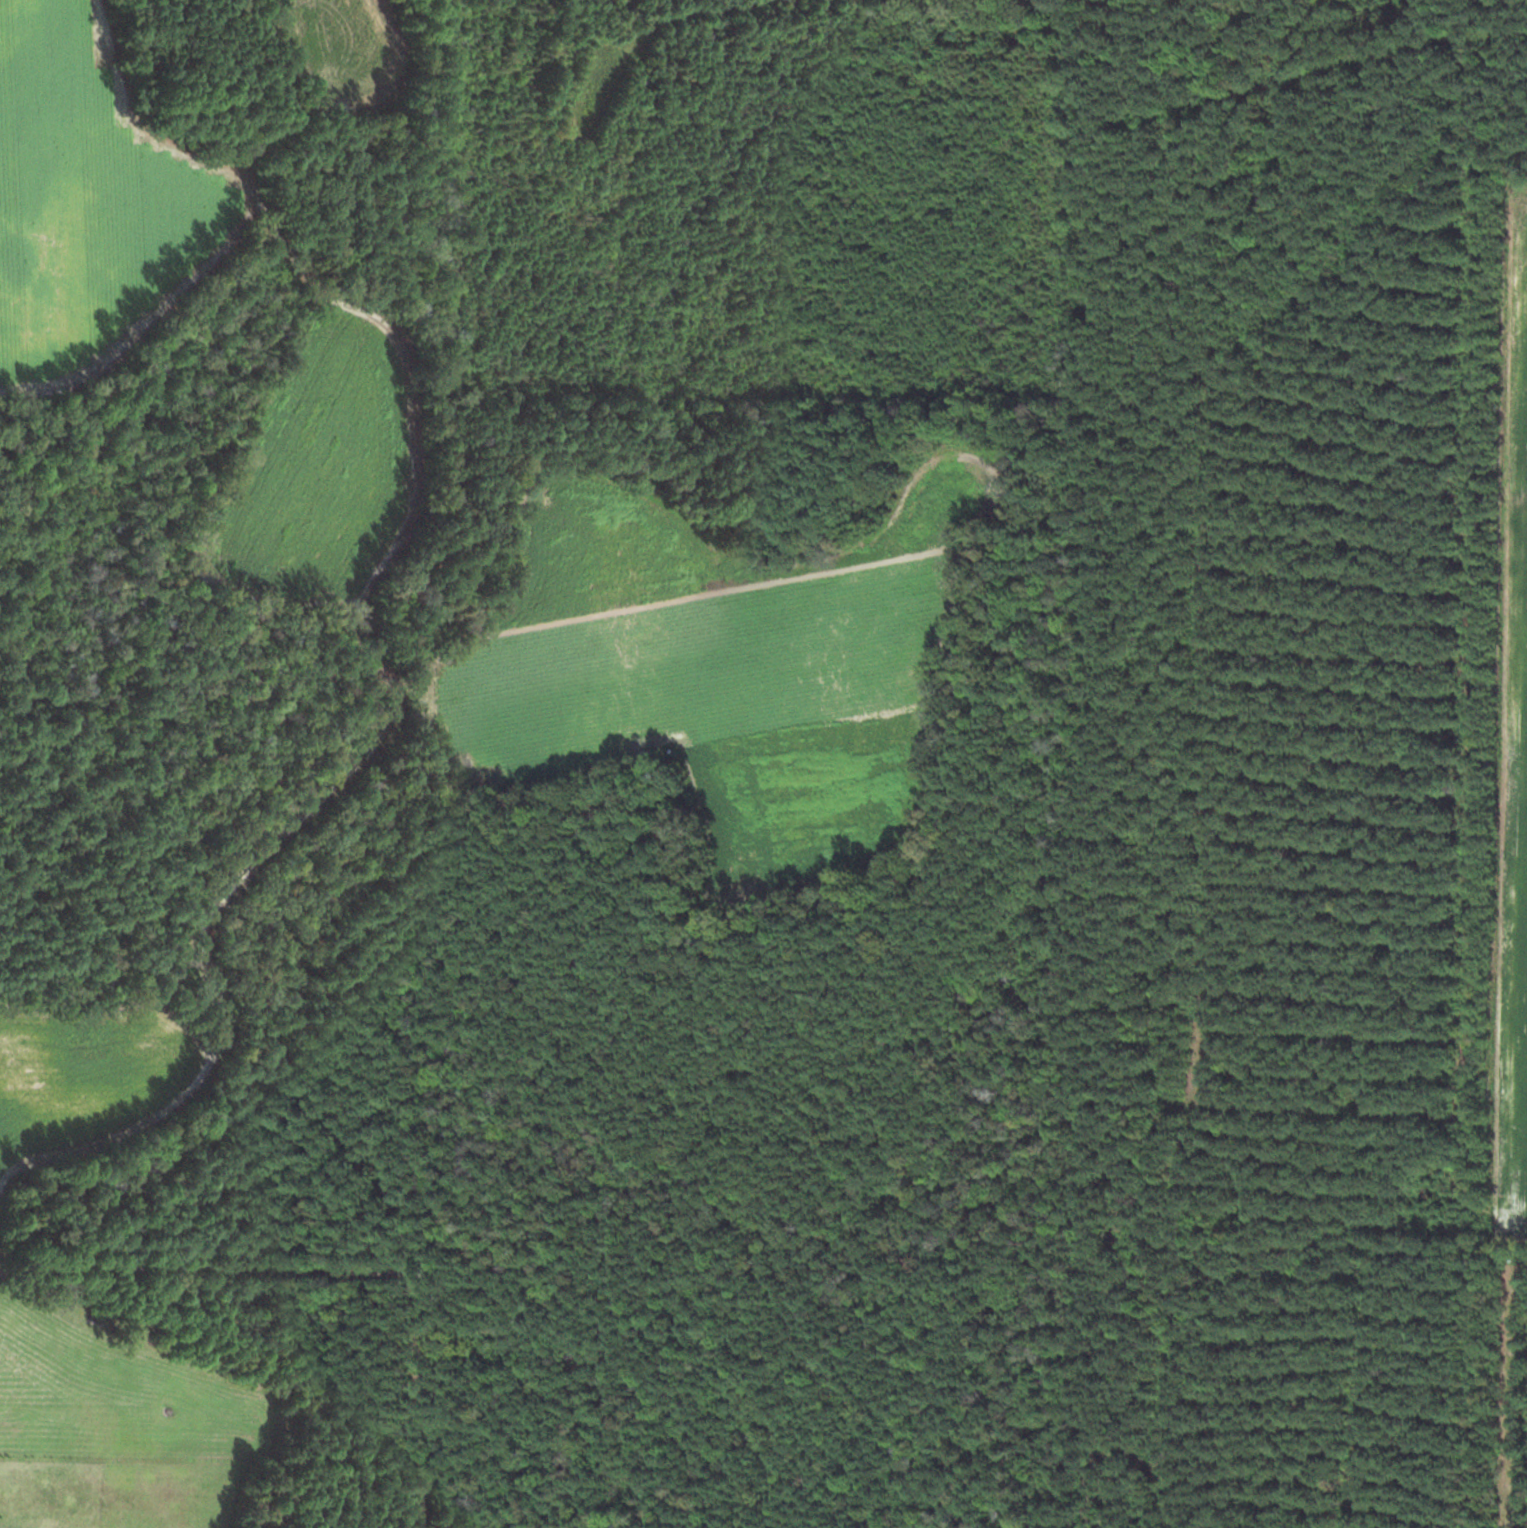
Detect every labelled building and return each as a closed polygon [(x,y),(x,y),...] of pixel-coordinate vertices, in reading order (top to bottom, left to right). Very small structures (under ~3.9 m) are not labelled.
[(15,1520),(0,1519),(0,1527),(14,1527),(15,1520)]
